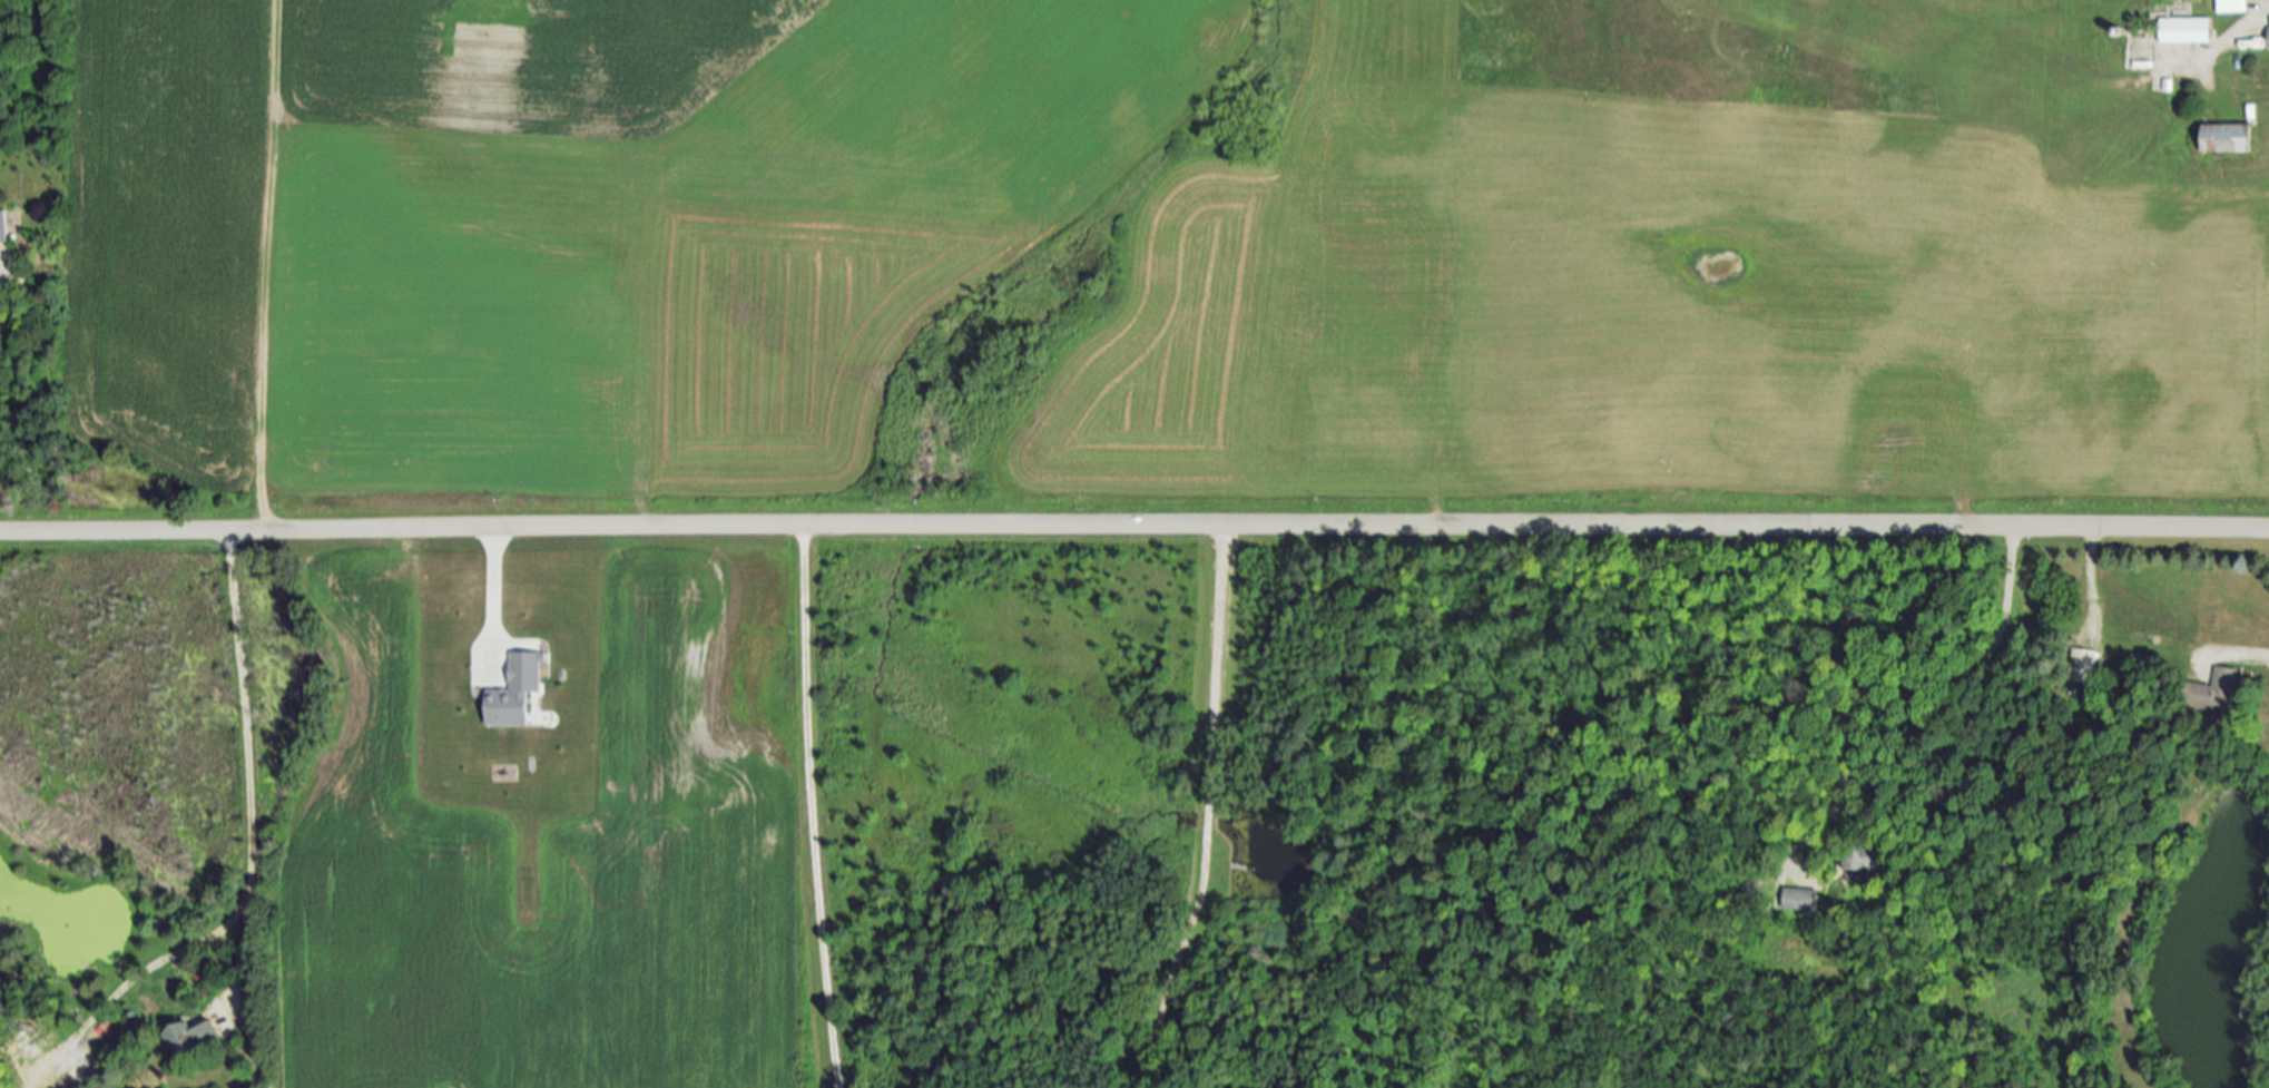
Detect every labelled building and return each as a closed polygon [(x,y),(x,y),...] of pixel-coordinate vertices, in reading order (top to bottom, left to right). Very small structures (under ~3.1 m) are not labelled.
[(2250,12),(2250,0),(2219,0),(2220,13),(2250,12)] [(2162,42),(2213,44),(2213,19),(2162,18),(2162,42)] [(2255,125),(2205,126),(2205,154),(2256,153),(2255,125)] [(11,211),(0,211),(0,243),(12,243),(11,211)] [(2100,652),(2088,650),(2082,682),(2094,684),(2100,652)] [(489,725),(530,725),(530,691),(543,691),(543,663),(548,663),(548,652),(513,652),(513,689),(489,689),(489,725)] [(2240,669),(2218,665),(2215,686),(2186,681),(2182,705),(2233,712),(2240,669)] [(1866,843),(1846,842),(1845,856),(1843,856),(1842,864),(1844,864),(1844,868),(1884,870),(1885,849),(1866,848),(1866,843)] [(1819,889),(1785,888),(1785,910),(1818,911),(1819,889)] [(178,1060),(222,1038),(213,1020),(194,1029),(189,1020),(164,1032),(178,1060)]
